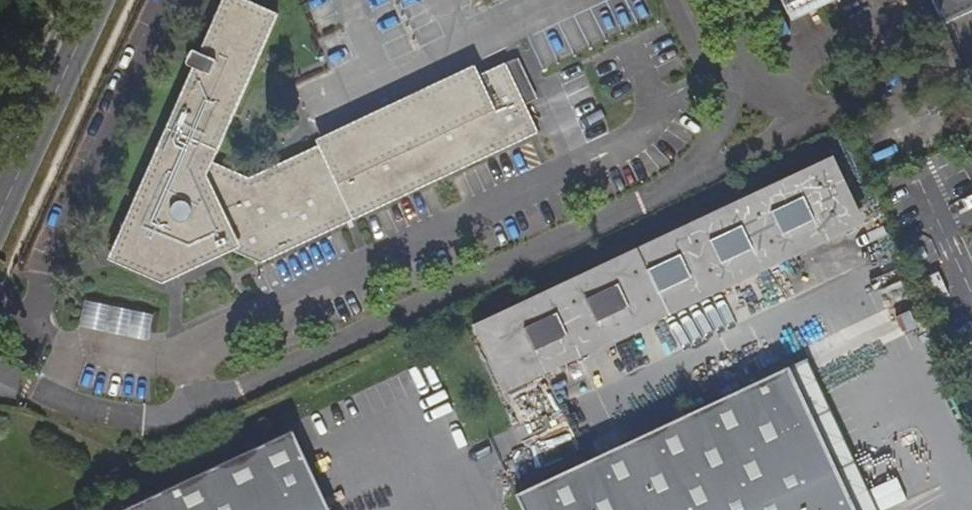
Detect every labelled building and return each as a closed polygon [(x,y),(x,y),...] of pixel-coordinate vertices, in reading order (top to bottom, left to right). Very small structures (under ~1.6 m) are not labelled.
[(523,107),(503,64),(477,76),(487,99),(332,174),(322,150),(305,158),(303,163),(290,168),(289,175),(279,179),(275,175),(260,182),(212,162),(277,13),(249,0),(222,0),(199,52),(191,49),(184,63),(192,67),(113,245),(147,261),(158,257),(165,239),(179,246),(188,242),(190,237),(196,235),(205,238),(204,240),(231,252),(259,264),(535,134),(523,107)] [(784,14),(814,0),(777,0),(784,14)] [(934,18),(943,14),(946,12),(971,0),(925,0),(934,18)] [(503,64),(523,107),(531,103),(512,60),(503,64)] [(487,99),(477,76),(473,68),(319,142),(322,150),(332,174),(487,99)] [(829,171),(780,194),(793,223),(843,200),(829,171)] [(541,363),(802,242),(793,223),(780,194),(518,315),(541,363)] [(793,223),(802,242),(851,219),(843,200),(793,223)] [(162,284),(231,252),(204,240),(205,238),(196,235),(190,237),(188,242),(179,246),(165,239),(158,257),(147,261),(113,245),(107,259),(162,284)] [(82,299),(76,324),(145,339),(150,315),(82,299)] [(541,363),(518,315),(515,306),(474,325),(505,393),(548,372),(541,363)] [(813,368),(914,320),(910,310),(790,366),(857,509),(879,509),(813,368)] [(790,366),(516,494),(523,509),(857,509),(790,366)] [(119,509),(295,509),(286,490),(313,477),(291,429),(119,509)]
